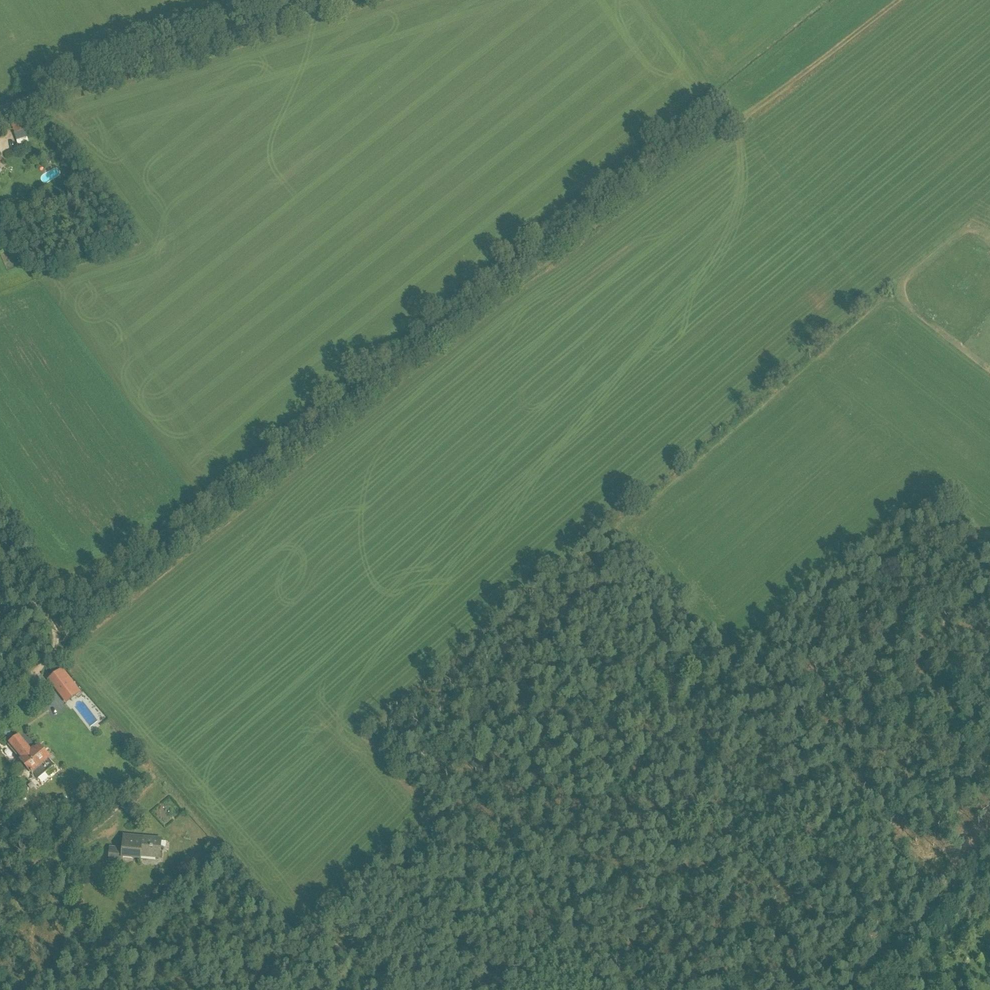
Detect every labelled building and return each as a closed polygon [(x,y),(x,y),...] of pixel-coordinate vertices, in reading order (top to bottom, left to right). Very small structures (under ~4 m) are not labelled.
[(22,123),(12,126),(16,141),(18,146),(19,149),(29,145),(27,138),(25,130),(24,131),(22,123)] [(59,663),(45,674),(65,698),(79,686),(59,663)] [(98,719),(91,723),(95,730),(102,725),(98,719)] [(111,743),(117,740),(115,734),(109,737),(111,743)] [(32,752),(19,736),(10,743),(23,759),(20,761),(31,774),(32,773),(37,780),(53,766),(48,760),(50,758),(39,746),(32,752)] [(0,829),(0,836),(8,833),(7,830),(5,826),(0,829)] [(160,858),(161,839),(124,836),(123,848),(111,847),(109,862),(122,863),(123,858),(140,859),(141,856),(160,858)]
